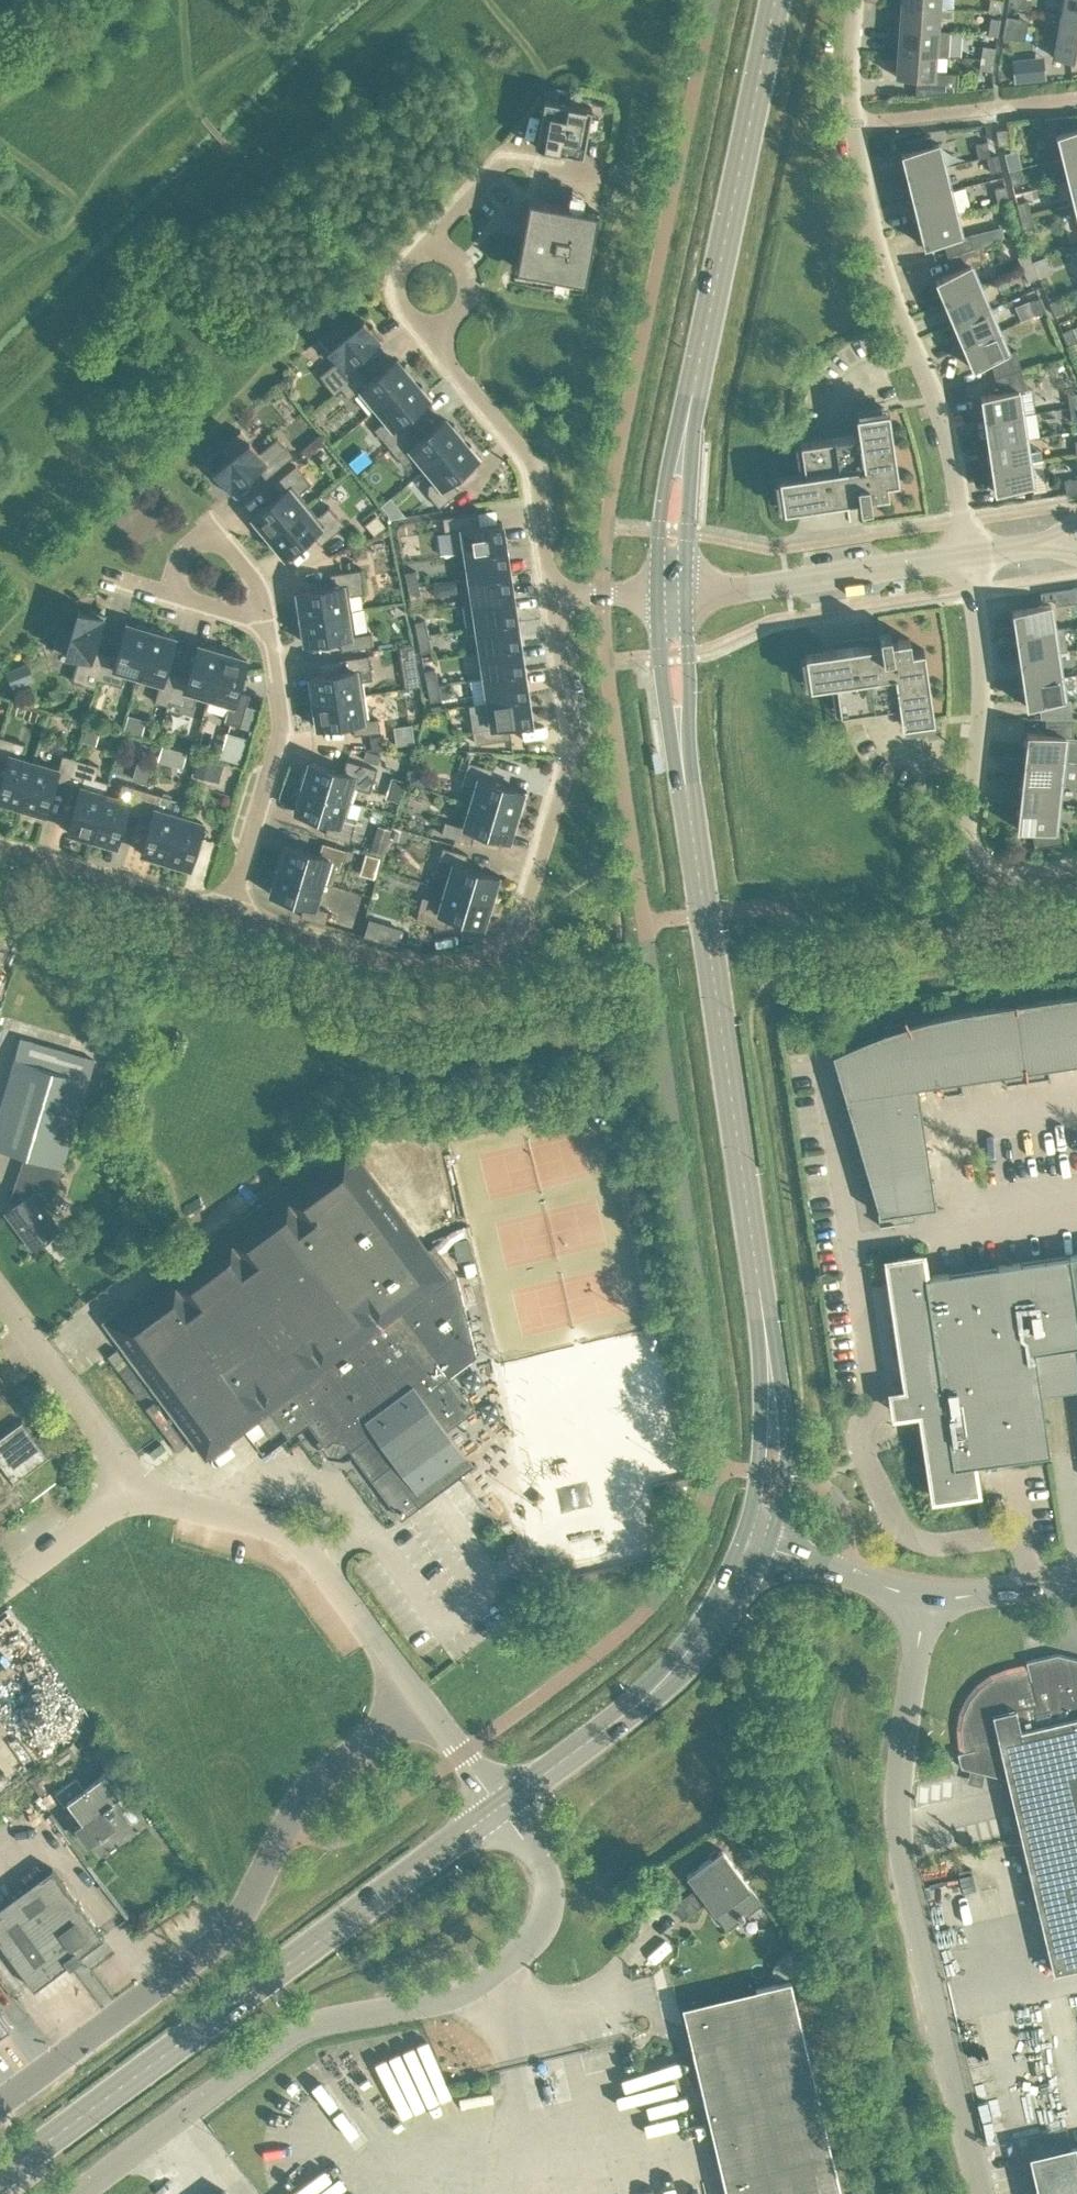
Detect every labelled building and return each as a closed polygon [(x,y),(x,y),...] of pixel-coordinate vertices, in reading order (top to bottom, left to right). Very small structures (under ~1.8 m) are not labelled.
[(1001,11),(1003,0),(989,0),(988,9),(1001,11)] [(1060,14),(1076,17),(1076,0),(1062,0),(1060,14)] [(894,15),(893,28),(937,31),(938,17),(952,18),(953,8),(939,7),(900,4),(899,16),(894,15)] [(1057,35),(1076,38),(1076,17),(1060,14),(1057,35)] [(1005,16),(1004,26),(1020,29),(1022,19),(1005,16)] [(987,34),(996,35),(998,22),(989,21),(987,34)] [(1020,29),(1004,26),(1002,36),(1018,39),(1020,29)] [(947,55),(949,32),(937,31),(893,28),(892,40),(898,40),(897,52),(936,54),(947,55)] [(1057,35),(1053,56),(1076,60),(1076,38),(1057,35)] [(982,45),(980,57),(993,59),(995,47),(982,45)] [(936,54),(897,52),(895,76),(925,78),(924,94),(955,91),(956,73),(934,71),(936,54)] [(1011,60),(1014,83),(1045,79),(1042,56),(1011,60)] [(993,59),(980,57),(978,69),(992,71),(993,59)] [(534,145),(558,149),(567,102),(543,97),(534,145)] [(567,102),(558,149),(582,154),(591,106),(567,102)] [(1061,156),(1076,152),(1076,127),(1074,128),(1071,114),(1044,117),(1048,135),(1055,133),(1061,156)] [(996,129),(997,144),(1007,143),(1006,128),(996,129)] [(908,149),(900,151),(906,175),(944,166),(938,142),(932,144),(929,134),(905,140),(908,149)] [(974,143),(978,157),(989,155),(986,141),(974,143)] [(1067,179),(1076,177),(1076,152),(1061,156),(1067,179)] [(986,157),(989,171),(1001,168),(997,154),(986,157)] [(906,175),(912,198),(949,189),(944,166),(906,175)] [(1008,169),(1011,184),(1023,181),(1019,167),(1008,169)] [(1072,202),(1076,201),(1076,177),(1067,179),(1072,202)] [(994,188),(997,202),(1008,199),(1005,185),(994,188)] [(912,198),(917,221),(955,212),(949,189),(912,198)] [(515,267),(584,280),(597,210),(528,197),(515,267)] [(1016,202),(1019,216),(1030,213),(1027,200),(1016,202)] [(942,240),(947,256),(973,247),(968,234),(961,235),(955,212),(917,221),(923,245),(942,240)] [(1030,213),(1019,216),(1022,229),(1034,226),(1030,213)] [(934,279),(944,301),(980,286),(971,266),(986,260),(981,244),(973,247),(947,256),(952,271),(934,279)] [(1017,256),(1022,268),(1033,263),(1027,251),(1017,256)] [(1033,263),(1022,268),(1027,281),(1038,276),(1033,263)] [(944,301),(953,323),(989,308),(980,286),(944,301)] [(1029,301),(1034,314),(1045,310),(1040,296),(1029,301)] [(1048,301),(1054,314),(1065,310),(1059,296),(1048,301)] [(953,323),(962,345),(998,330),(989,308),(953,323)] [(334,393),(341,387),(340,387),(361,370),(353,361),(381,338),(382,339),(383,337),(372,324),(369,327),(362,318),(349,330),(340,319),(318,336),(337,359),(318,374),(334,393)] [(1067,345),(1076,340),(1076,338),(1072,327),(1061,331),(1067,345)] [(990,360),(994,376),(1021,369),(1015,349),(1007,352),(998,330),(962,345),(972,367),(990,360)] [(361,387),(376,406),(377,407),(412,378),(412,379),(415,377),(404,363),(401,366),(395,359),(369,380),(361,370),(340,387),(341,387),(349,397),(361,387)] [(1035,411),(1032,388),(1026,389),(1021,369),(994,376),(999,392),(979,395),(983,419),(1022,413),(1035,411)] [(292,384),(293,377),(288,372),(279,379),(287,388),(292,384)] [(374,428),(390,447),(410,430),(402,420),(430,397),(431,398),(432,397),(421,383),(418,386),(412,379),(412,378),(377,407),(376,406),(372,410),(382,421),(374,428)] [(1069,406),(1076,405),(1076,391),(1067,393),(1069,406)] [(1069,406),(1071,420),(1076,419),(1076,405),(1069,406)] [(799,442),(800,444),(804,443),(808,472),(778,476),(778,478),(783,477),(787,506),(783,506),(783,508),(858,497),(859,506),(870,504),(869,496),(888,493),(886,481),(898,479),(888,409),(855,413),(858,433),(799,442)] [(1039,435),(1035,411),(1022,413),(983,419),(987,443),(1025,437),(1039,435)] [(417,455),(425,466),(426,466),(461,438),(461,439),(464,436),(453,423),(450,425),(444,418),(418,440),(410,430),(390,447),(405,465),(417,455)] [(265,477),(292,455),(277,436),(258,451),(240,429),(204,459),(213,471),(215,470),(220,477),(217,479),(228,493),(230,492),(229,490),(257,467),(265,477)] [(987,443),(990,466),(1042,458),(1040,449),(1027,451),(1025,437),(987,443)] [(426,466),(425,466),(421,469),(431,481),(428,484),(427,493),(438,506),(459,489),(451,480),(479,456),(480,458),(481,456),(470,443),(467,445),(461,439),(461,438),(426,466)] [(1042,458),(990,466),(994,490),(1031,485),(1032,492),(1046,489),(1042,458)] [(255,525),(266,538),(308,503),(299,492),(311,482),(295,464),(271,484),(279,494),(252,515),(258,523),(255,525)] [(1066,493),(1076,491),(1076,477),(1064,479),(1066,493)] [(308,503),(266,538),(276,551),(279,548),(285,555),(312,534),(320,543),(344,523),(329,504),(317,514),(308,503)] [(352,521),(365,537),(379,525),(366,509),(352,521)] [(462,527),(466,552),(505,546),(501,521),(479,524),(477,511),(442,516),(444,530),(462,527)] [(466,552),(470,577),(509,571),(505,546),(466,552)] [(295,600),(297,617),(351,609),(349,594),(364,592),(360,568),(329,573),(331,585),(297,590),(298,600),(295,600)] [(404,571),(407,586),(418,584),(415,569),(404,571)] [(513,596),(509,571),(470,577),(459,579),(463,603),(474,602),(513,596)] [(418,584),(407,586),(410,601),(421,599),(418,584)] [(1040,592),(1041,600),(1055,598),(1055,604),(1076,601),(1076,587),(1040,592)] [(516,621),(513,596),(474,602),(463,603),(466,625),(477,623),(477,626),(516,621)] [(1011,609),(1015,633),(1063,626),(1053,627),(1050,604),(1011,609)] [(95,686),(97,678),(105,652),(93,649),(104,614),(105,615),(106,613),(89,608),(88,612),(78,609),(73,626),(59,622),(51,648),(78,656),(71,680),(95,686)] [(351,609),(297,617),(299,633),(303,632),(305,642),(339,637),(340,649),(372,644),(370,631),(355,634),(351,609)] [(414,621),(417,636),(428,634),(425,619),(414,621)] [(477,626),(481,651),(520,645),(516,621),(477,626)] [(125,670),(136,673),(137,674),(151,626),(136,622),(134,626),(125,623),(116,656),(105,652),(97,678),(121,685),(125,670)] [(167,704),(169,699),(176,674),(165,670),(175,638),(166,635),(167,631),(151,626),(137,674),(136,673),(135,679),(158,686),(154,700),(167,704)] [(1018,657),(1057,651),(1067,650),(1063,626),(1015,633),(1018,657)] [(804,653),(805,654),(809,654),(813,683),(809,684),(809,685),(839,681),(843,710),(839,710),(839,712),(898,703),(901,723),(933,718),(923,647),(911,649),(909,637),(891,640),(889,632),(879,633),(880,642),(804,653)] [(428,634),(417,636),(420,651),(431,649),(428,634)] [(185,693),(208,700),(223,648),(207,643),(206,647),(197,644),(187,677),(176,674),(169,699),(182,703),(185,693)] [(481,651),(485,676),(524,670),(520,645),(481,651)] [(223,648),(208,700),(228,706),(224,720),(240,725),(249,693),(237,690),(247,659),(238,656),(239,652),(223,648)] [(1018,657),(1022,680),(1060,675),(1057,651),(1018,657)] [(307,685),(310,702),(364,693),(360,668),(370,667),(368,654),(342,658),(344,670),(310,675),(311,685),(307,685)] [(27,662),(5,671),(12,688),(34,679),(27,662)] [(424,670),(427,685),(438,683),(435,668),(424,670)] [(485,676),(488,701),(528,695),(524,670),(485,676)] [(1060,675),(1022,680),(1025,705),(1038,703),(1064,699),(1060,675)] [(438,683),(427,685),(430,700),(441,698),(438,683)] [(364,693),(310,702),(312,718),(316,717),(317,727),(351,721),(353,734),(379,730),(377,717),(367,718),(364,693)] [(488,701),(470,704),(470,705),(472,705),(476,728),(474,729),(476,742),(511,737),(509,724),(531,721),(528,695),(488,701)] [(1064,699),(1038,703),(1040,717),(1045,717),(1072,717),(1069,698),(1064,699)] [(1026,731),(1023,755),(1062,759),(1064,735),(1072,736),(1072,717),(1045,717),(1045,733),(1026,731)] [(19,808),(33,761),(20,757),(25,743),(1,735),(0,738),(0,763),(5,764),(0,782),(0,798),(5,800),(3,804),(19,808)] [(371,749),(381,748),(379,735),(369,736),(371,749)] [(236,738),(229,759),(240,762),(244,748),(246,741),(236,738)] [(378,763),(381,754),(366,750),(364,759),(378,763)] [(55,779),(67,783),(75,757),(62,754),(58,768),(33,761),(19,808),(35,813),(36,809),(45,812),(55,779)] [(1023,755),(1021,779),(1059,783),(1062,759),(1023,755)] [(193,774),(218,782),(223,764),(198,756),(193,774)] [(74,835),(90,840),(104,793),(80,786),(87,761),(75,757),(67,783),(79,786),(67,829),(75,831),(74,835)] [(151,764),(137,759),(132,778),(146,782),(151,764)] [(303,769),(298,785),(348,799),(347,800),(352,802),(357,787),(369,791),(376,768),(346,759),(342,771),(309,761),(307,770),(303,769)] [(475,788),(471,800),(471,801),(515,814),(515,812),(518,805),(521,806),(526,790),(524,789),(524,790),(489,780),(493,768),(467,760),(461,783),(475,788)] [(1021,779),(1018,802),(1057,807),(1059,783),(1021,779)] [(126,811),(138,814),(145,789),(133,785),(128,800),(104,793),(90,840),(106,845),(107,841),(116,843),(126,811)] [(348,799),(298,785),(293,800),(297,801),(295,810),(328,820),(324,832),(349,840),(356,817),(343,813),(347,800),(348,799)] [(148,857),(164,862),(178,815),(166,811),(170,796),(145,789),(138,814),(150,818),(140,851),(149,853),(148,857)] [(471,801),(471,800),(466,799),(459,824),(444,820),(440,832),(471,841),(475,829),(507,839),(510,830),(514,831),(519,813),(515,812),(515,814),(471,801)] [(1057,807),(1018,802),(1015,827),(1031,828),(1034,846),(1064,841),(1062,830),(1060,830),(1054,830),(1057,807)] [(178,815),(164,862),(180,867),(181,863),(190,865),(203,822),(178,815)] [(383,853),(390,829),(377,824),(370,849),(383,853)] [(278,851),(274,867),(321,881),(325,867),(340,871),(347,848),(321,841),(318,853),(285,843),(282,852),(278,851)] [(448,861),(441,886),(489,900),(489,899),(492,891),(496,892),(501,875),(499,875),(499,876),(464,865),(467,853),(442,846),(438,858),(448,861)] [(321,881),(274,867),(269,883),(273,884),(270,893),(303,903),(299,915),(325,922),(329,909),(314,905),(321,881)] [(489,900),(441,886),(433,910),(419,905),(415,918),(445,927),(449,915),(482,925),(485,916),(488,917),(493,900),(489,899),(489,900)] [(396,944),(401,928),(389,924),(385,940),(396,944)] [(885,1030),(865,1038),(843,1047),(834,1048),(841,1096),(847,1095),(854,1139),(860,1138),(866,1181),(872,1180),(879,1224),(914,1218),(913,1208),(935,1204),(917,1085),(934,1076),(942,1092),(962,1089),(960,1078),(1003,1072),(1004,1083),(1049,1076),(1047,1065),(1076,1061),(1076,994),(1061,996),(1036,999),(969,1009),(950,1013),(929,1017),(927,1015),(882,1022),(885,1030)] [(5,1211),(32,1247),(59,1227),(42,1203),(54,1194),(88,1080),(87,1080),(94,1058),(20,1037),(0,1105),(0,1147),(24,1155),(12,1196),(16,1203),(5,1211)] [(475,1354),(456,1272),(434,1243),(428,1248),(346,1138),(101,1320),(204,1458),(270,1410),(270,1411),(259,1419),(271,1434),(282,1426),(289,1436),(308,1422),(330,1451),(343,1453),(349,1448),(401,1517),(472,1463),(446,1428),(474,1408),(449,1374),(475,1354)] [(1069,1254),(926,1275),(922,1253),(885,1258),(905,1389),(894,1390),(896,1401),(898,1414),(908,1412),(915,1426),(922,1425),(932,1498),(978,1491),(974,1462),(1049,1451),(1034,1349),(1076,1343),(1076,1305),(1069,1254)] [(47,1451),(21,1417),(20,1418),(1,1392),(2,1383),(0,1380),(0,1518),(28,1497),(28,1498),(41,1489),(38,1485),(50,1476),(52,1467),(42,1455),(47,1451)] [(957,1751),(960,1765),(1007,1777),(1053,1970),(1076,1965),(1076,1657),(1057,1652),(1025,1660),(1027,1666),(1002,1672),(999,1673),(993,1675),(988,1678),(985,1680),(983,1682),(980,1684),(976,1689),(971,1694),(970,1696),(968,1699),(966,1702),(965,1705),(964,1708),(963,1711),(962,1714),(961,1717),(961,1720),(960,1723),(960,1726),(960,1730),(960,1733),(960,1736),(961,1739),(963,1750),(957,1751)] [(54,1792),(64,1804),(68,1801),(81,1819),(74,1825),(87,1843),(115,1822),(107,1811),(116,1805),(111,1799),(120,1792),(105,1771),(84,1787),(76,1776),(54,1792)] [(695,1886),(671,1904),(681,1918),(705,1900),(726,1928),(762,1902),(721,1847),(686,1874),(695,1886)] [(103,1936),(52,1867),(0,1905),(0,1942),(34,1987),(68,1961),(70,1964),(79,1958),(77,1955),(103,1936)] [(790,1978),(681,2004),(726,2193),(841,2193),(790,1978)] [(9,2026),(0,2014),(0,2033),(9,2026)] [(1045,2193),(1076,2193),(1076,2146),(1070,2148),(1036,2156),(1045,2193)]
